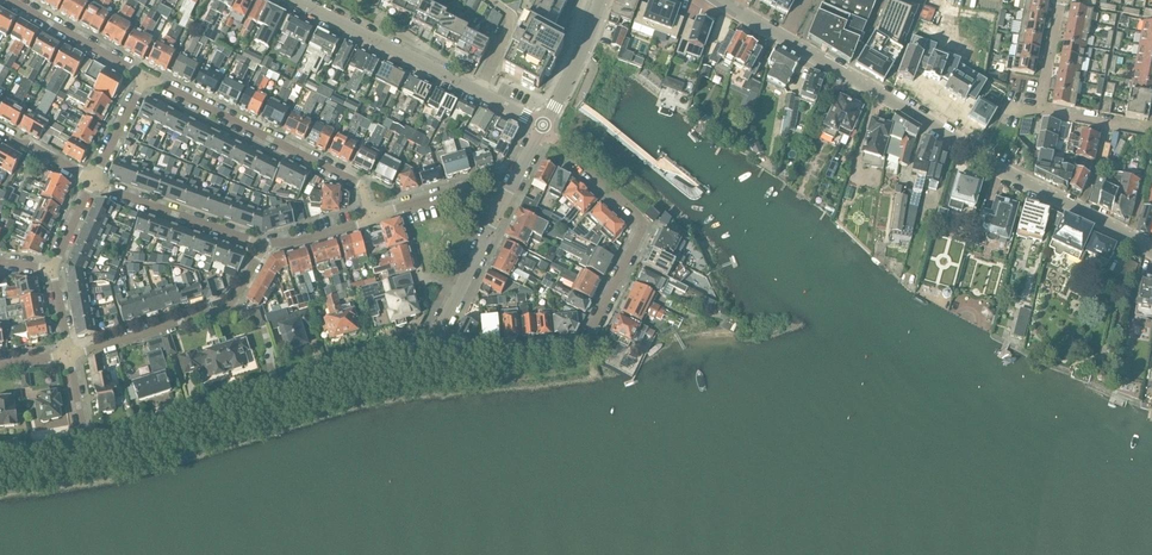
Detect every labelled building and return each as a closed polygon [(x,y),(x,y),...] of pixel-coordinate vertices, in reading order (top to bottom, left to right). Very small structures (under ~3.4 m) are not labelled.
[(49,6),(52,7),(52,9),(54,11),(56,10),(58,11),(64,0),(53,0),(49,6)] [(60,12),(61,13),(62,15),(64,16),(66,15),(70,18),(79,0),(67,0),(60,12)] [(70,18),(72,19),(73,21),(75,22),(77,22),(78,22),(89,2),(85,0),(86,0),(79,0),(70,18)] [(81,24),(82,24),(82,26),(85,28),(87,27),(90,29),(106,0),(101,0),(97,7),(92,4),(81,24)] [(90,29),(93,31),(93,32),(96,34),(97,33),(99,34),(110,14),(105,11),(112,0),(106,0),(90,29)] [(134,1),(131,0),(128,0),(118,19),(113,17),(102,36),(104,37),(104,39),(106,40),(108,39),(111,41),(134,1)] [(179,25),(185,29),(190,17),(198,0),(193,0),(185,15),(184,15),(179,25)] [(179,13),(184,15),(185,15),(193,0),(186,0),(179,13)] [(205,22),(211,25),(223,0),(213,0),(216,1),(211,11),(205,22)] [(211,25),(215,27),(221,16),(222,17),(227,7),(231,9),(235,0),(223,0),(211,25)] [(232,13),(244,19),(254,0),(238,0),(232,13)] [(258,0),(240,37),(245,39),(248,32),(250,33),(253,26),(252,25),(253,23),(257,25),(267,5),(266,4),(266,3),(263,2),(262,2),(258,0)] [(403,14),(410,0),(395,0),(393,4),(392,4),(391,7),(403,14)] [(403,14),(414,19),(423,2),(424,2),(425,0),(410,0),(403,14)] [(530,23),(551,33),(552,31),(553,31),(568,0),(522,0),(517,14),(531,20),(530,23)] [(607,23),(616,26),(618,25),(620,20),(632,24),(635,15),(640,0),(615,0),(607,23)] [(634,24),(655,32),(665,2),(659,0),(651,0),(648,7),(641,4),(634,24)] [(771,5),(771,6),(776,9),(776,8),(786,14),(787,15),(795,0),(762,0),(771,5)] [(808,37),(851,63),(851,62),(859,41),(866,25),(877,0),(825,0),(822,6),(821,6),(808,37)] [(856,66),(883,82),(901,52),(919,7),(900,0),(887,0),(873,35),(875,36),(856,66)] [(1017,10),(1023,11),(1045,15),(1047,3),(1039,1),(1034,0),(1019,0),(1017,10)] [(134,1),(111,41),(114,43),(115,45),(117,46),(119,46),(120,46),(132,27),(127,24),(135,11),(139,4),(134,1)] [(424,29),(435,7),(424,2),(423,2),(414,19),(412,22),(424,29)] [(665,2),(655,32),(676,40),(683,19),(676,17),(679,7),(665,2)] [(261,27),(254,41),(269,48),(286,14),(272,7),(267,5),(257,25),(261,27)] [(447,13),(435,7),(424,29),(435,34),(436,34),(445,16),(446,17),(447,13)] [(1068,20),(1091,24),(1093,11),(1071,7),(1068,20)] [(1043,27),(1045,15),(1023,11),(1021,23),(1043,27)] [(124,48),(134,54),(155,15),(150,12),(139,32),(135,30),(124,48)] [(7,14),(0,27),(0,37),(2,34),(6,37),(16,19),(7,14)] [(155,15),(134,54),(143,59),(154,41),(149,38),(160,18),(155,15)] [(446,44),(456,22),(446,17),(445,16),(436,34),(435,34),(433,37),(446,44)] [(291,17),(278,41),(284,45),(280,54),(281,55),(285,57),(302,22),(298,20),(297,19),(295,17),(293,18),(292,17),(291,17)] [(689,21),(677,54),(685,57),(686,54),(700,59),(712,25),(697,19),(695,24),(689,21)] [(1088,36),(1091,24),(1068,20),(1066,32),(1088,36)] [(9,52),(13,55),(30,27),(20,21),(11,38),(15,40),(9,52)] [(1151,35),(1151,23),(1144,21),(1142,33),(1151,35)] [(302,22),(285,57),(291,60),(299,43),(304,46),(313,28),(312,27),(311,26),(309,25),(307,25),(302,22)] [(469,28),(456,22),(446,44),(456,49),(457,49),(466,31),(467,32),(469,28)] [(551,33),(530,23),(529,22),(523,34),(521,33),(517,40),(516,40),(517,41),(511,51),(512,52),(502,71),(523,82),(521,85),(532,91),(534,87),(538,89),(550,65),(553,67),(563,47),(560,46),(563,39),(551,33)] [(158,42),(148,62),(149,62),(150,64),(152,65),(154,65),(158,67),(177,28),(178,25),(174,23),(163,44),(158,42)] [(1021,23),(1019,35),(1040,39),(1043,27),(1021,23)] [(30,27),(13,55),(18,57),(25,46),(29,48),(38,33),(38,32),(30,27)] [(177,28),(158,67),(160,68),(161,70),(163,71),(165,71),(166,71),(176,52),(172,50),(182,30),(177,28)] [(613,33),(611,38),(613,39),(611,46),(621,49),(627,31),(617,28),(615,34),(613,33)] [(310,60),(303,74),(308,77),(311,71),(329,36),(324,33),(323,32),(321,30),(319,31),(318,30),(309,48),(307,52),(312,55),(310,60)] [(478,37),(467,32),(466,31),(457,49),(456,49),(455,52),(467,59),(478,37)] [(1086,48),(1088,36),(1066,32),(1064,44),(1086,48)] [(1142,33),(1139,45),(1151,48),(1151,35),(1142,33)] [(734,64),(746,42),(735,36),(735,37),(730,35),(730,34),(729,34),(728,35),(729,35),(722,47),(718,44),(708,62),(717,67),(721,59),(723,61),(724,59),(734,64)] [(37,55),(29,68),(34,71),(51,40),(48,38),(47,37),(44,35),(43,36),(42,35),(32,52),(37,55)] [(181,56),(172,73),(172,74),(173,74),(173,76),(176,77),(178,77),(181,78),(197,48),(198,45),(202,38),(197,35),(185,58),(181,56)] [(1019,35),(1016,47),(1038,51),(1040,39),(1019,35)] [(329,36),(311,71),(317,74),(326,56),(331,58),(340,41),(338,40),(338,39),(335,38),(333,38),(329,36)] [(478,37),(467,59),(479,65),(490,43),(478,37)] [(913,37),(897,77),(898,78),(903,79),(913,83),(913,82),(918,70),(925,73),(935,48),(927,45),(928,42),(913,37)] [(51,40),(34,71),(39,73),(46,60),(50,62),(60,45),(59,45),(58,43),(56,42),(54,42),(51,40)] [(356,48),(345,42),(333,66),(339,69),(333,82),(337,85),(356,48)] [(746,42),(734,64),(743,69),(742,71),(746,73),(742,80),(745,81),(742,89),(747,91),(748,90),(759,96),(762,85),(753,80),(750,78),(752,75),(754,77),(760,66),(755,64),(761,52),(762,51),(761,51),(756,48),(756,47),(746,42)] [(1084,60),(1086,48),(1064,44),(1062,55),(1084,60)] [(197,48),(181,78),(184,80),(185,82),(187,83),(189,82),(190,83),(199,65),(195,63),(202,47),(198,45),(197,48)] [(1137,57),(1151,60),(1151,48),(1139,45),(1137,57)] [(58,68),(46,91),(47,92),(48,91),(52,94),(75,52),(64,46),(64,47),(54,66),(58,68)] [(766,79),(785,90),(791,81),(790,80),(800,60),(777,47),(768,64),(774,67),(766,79)] [(1016,47),(1014,59),(1036,63),(1038,51),(1016,47)] [(924,77),(923,78),(925,78),(939,84),(939,83),(940,80),(947,84),(955,72),(959,62),(949,58),(950,56),(935,50),(936,48),(935,48),(925,73),(924,77)] [(352,78),(347,89),(351,91),(369,56),(364,53),(363,52),(361,51),(359,51),(358,50),(349,68),(356,71),(352,78)] [(75,52),(52,94),(57,96),(69,74),(74,77),(85,58),(75,52)] [(203,67),(194,85),(196,86),(196,87),(199,89),(201,88),(204,90),(222,54),(217,52),(209,70),(203,67)] [(222,54),(204,90),(207,91),(207,93),(210,94),(212,94),(213,94),(222,76),(217,74),(226,57),(222,54)] [(1059,67),(1087,73),(1089,61),(1084,60),(1062,55),(1059,67)] [(369,56),(351,91),(356,94),(365,75),(371,78),(380,61),(378,60),(378,59),(375,58),(373,58),(369,56)] [(1034,75),(1036,63),(1014,59),(1000,56),(999,61),(1008,63),(1006,70),(1034,75)] [(265,57),(261,67),(268,71),(273,61),(265,57)] [(1135,69),(1151,73),(1151,60),(1137,57),(1135,69)] [(87,59),(80,72),(86,75),(85,76),(97,84),(94,90),(112,101),(113,99),(115,99),(117,96),(116,94),(123,82),(122,79),(93,62),(87,59)] [(944,90),(952,95),(952,96),(956,98),(956,99),(956,98),(965,103),(965,102),(967,98),(975,102),(986,83),(979,79),(980,77),(959,64),(960,62),(959,62),(955,72),(947,84),(948,84),(945,90),(944,90)] [(372,105),(370,108),(374,110),(375,109),(395,69),(390,66),(390,65),(387,64),(385,64),(384,63),(375,81),(382,84),(379,84),(375,92),(376,94),(377,95),(372,105)] [(226,78),(217,96),(218,97),(219,99),(221,100),(223,99),(226,101),(244,66),(240,64),(231,81),(226,78)] [(244,66),(226,101),(230,103),(230,104),(233,106),(234,105),(236,106),(245,88),(239,85),(248,68),(244,66)] [(2,98),(6,91),(1,88),(4,82),(10,71),(6,68),(5,67),(0,76),(0,101),(2,98)] [(1059,67),(1057,79),(1079,84),(1085,85),(1087,73),(1059,67)] [(248,89),(239,107),(240,108),(240,110),(243,111),(245,110),(248,112),(263,82),(265,79),(268,71),(263,69),(252,91),(248,89)] [(395,69),(375,109),(380,112),(388,97),(387,96),(391,89),(397,92),(406,74),(405,74),(404,72),(401,71),(400,71),(395,69)] [(1132,81),(1151,85),(1151,73),(1135,69),(1132,81)] [(801,93),(800,98),(804,100),(815,103),(817,99),(818,99),(824,82),(823,82),(825,77),(809,71),(801,93)] [(402,105),(399,111),(405,114),(421,82),(416,79),(416,78),(413,77),(412,77),(410,76),(401,95),(408,98),(404,106),(402,105)] [(6,121),(29,81),(28,80),(25,78),(11,103),(6,100),(0,110),(0,118),(6,121)] [(263,82),(248,112),(251,113),(252,115),(254,117),(256,116),(257,117),(266,98),(261,96),(267,84),(269,81),(265,79),(263,82)] [(1077,96),(1079,84),(1057,79),(1055,91),(1077,96)] [(29,81),(6,121),(16,127),(25,110),(20,107),(33,83),(29,81)] [(979,100),(970,119),(989,127),(997,109),(996,108),(1005,89),(989,81),(980,101),(979,100)] [(1130,93),(1151,97),(1151,96),(1151,85),(1132,81),(1130,93)] [(421,82),(405,114),(411,117),(416,106),(416,102),(418,102),(419,102),(423,105),(432,87),(431,87),(430,85),(427,84),(426,84),(421,82)] [(435,111),(426,127),(430,129),(447,95),(442,93),(442,91),(439,90),(438,90),(436,89),(428,107),(435,111)] [(19,129),(29,135),(52,94),(48,91),(47,92),(34,115),(29,112),(19,129)] [(68,91),(66,95),(85,106),(82,112),(102,122),(103,120),(105,121),(107,117),(105,116),(107,112),(75,95),(68,91)] [(77,91),(75,95),(107,112),(109,110),(110,111),(113,106),(111,105),(112,104),(93,93),(90,98),(77,91)] [(270,101),(261,119),(263,119),(263,121),(266,122),(267,122),(271,124),(286,93),(282,91),(276,103),(270,101)] [(1075,108),(1077,96),(1055,91),(1052,104),(1075,108)] [(286,93),(271,124),(274,125),(274,127),(277,128),(279,127),(280,128),(289,110),(284,108),(290,95),(286,93)] [(293,113),(284,130),(285,131),(286,132),(288,134),(290,133),(295,136),(316,95),(311,93),(299,116),(293,113)] [(1147,122),(1151,97),(1130,93),(1125,118),(1147,122)] [(43,120),(56,97),(57,96),(52,94),(29,135),(39,140),(49,123),(43,120)] [(785,110),(780,138),(786,139),(788,131),(790,120),(792,111),(795,98),(795,95),(787,94),(784,110),(785,110)] [(316,95),(295,136),(297,136),(296,137),(301,140),(302,139),(304,140),(312,123),(307,120),(319,97),(316,95)] [(447,95),(430,129),(435,132),(439,123),(440,124),(444,116),(449,118),(458,100),(457,100),(456,98),(454,97),(452,97),(447,95)] [(842,126),(853,103),(848,101),(847,98),(843,96),(841,98),(840,97),(837,104),(834,102),(828,116),(826,116),(824,117),(822,119),(822,121),(822,123),(824,125),(822,128),(823,128),(819,137),(820,139),(838,148),(840,143),(843,136),(841,135),(845,128),(842,126)] [(792,111),(790,120),(796,121),(798,113),(801,100),(795,98),(792,111)] [(153,122),(161,106),(147,99),(138,117),(152,123),(153,122)] [(453,115),(450,122),(456,125),(459,118),(465,121),(466,118),(469,120),(470,118),(471,119),(477,108),(461,100),(460,101),(453,115)] [(862,108),(853,103),(842,126),(845,128),(841,135),(843,136),(840,143),(846,145),(851,135),(852,135),(855,129),(856,129),(858,124),(857,123),(861,115),(859,114),(862,108)] [(161,106),(153,122),(159,125),(156,131),(160,132),(171,111),(161,106)] [(308,142),(316,146),(332,115),(334,111),(330,109),(322,126),(317,124),(308,142)] [(482,142),(483,140),(496,118),(480,109),(470,126),(480,132),(477,139),(482,142)] [(61,111),(58,116),(95,136),(97,132),(99,133),(102,128),(100,127),(83,117),(80,122),(61,111)] [(171,111),(160,132),(165,135),(167,130),(173,133),(182,116),(171,111)] [(329,154),(338,158),(360,115),(355,113),(343,138),(338,136),(329,154)] [(884,154),(899,160),(901,148),(898,148),(906,131),(904,130),(909,121),(897,113),(891,124),(894,125),(884,154)] [(332,115),(316,146),(325,151),(334,133),(329,130),(336,117),(332,115)] [(360,115),(338,158),(348,163),(357,145),(352,142),(364,118),(360,115)] [(58,116),(55,122),(74,132),(71,138),(89,147),(90,146),(92,147),(94,142),(92,141),(95,136),(58,116)] [(177,141),(181,143),(192,121),(182,116),(173,133),(180,136),(177,141)] [(496,118),(483,140),(489,144),(497,148),(493,155),(496,165),(502,163),(517,134),(518,131),(518,128),(496,118)] [(873,121),(871,121),(862,153),(861,163),(870,164),(869,167),(883,169),(884,158),(882,158),(891,127),(879,123),(878,121),(875,120),(873,121)] [(1044,120),(1038,151),(1041,152),(1054,154),(1055,150),(1058,139),(1064,140),(1067,129),(1060,127),(1061,123),(1044,120)] [(195,144),(203,127),(192,121),(181,143),(185,145),(188,140),(195,144)] [(901,148),(899,160),(900,161),(899,165),(907,166),(911,151),(916,139),(921,128),(909,121),(904,130),(906,131),(898,148),(901,148)] [(395,135),(398,127),(393,125),(389,132),(395,135)] [(352,166),(361,170),(382,128),(378,126),(367,148),(362,146),(352,166)] [(49,127),(46,133),(68,145),(63,154),(81,164),(82,162),(84,162),(87,158),(85,156),(89,150),(61,134),(49,127)] [(215,133),(203,127),(195,144),(201,147),(199,152),(203,154),(205,149),(207,150),(215,133)] [(408,141),(413,131),(405,128),(403,130),(398,127),(395,135),(400,137),(404,139),(408,141)] [(386,130),(382,128),(361,170),(370,175),(380,154),(375,152),(386,130)] [(136,134),(131,131),(128,137),(134,140),(136,134)] [(421,148),(425,139),(426,138),(413,131),(408,141),(421,147),(421,148)] [(1077,138),(1075,143),(1098,148),(1101,136),(1083,131),(1082,139),(1077,138)] [(209,151),(206,156),(211,158),(213,153),(219,156),(227,139),(215,133),(207,150),(209,151)] [(445,158),(441,159),(446,178),(447,178),(449,179),(452,178),(453,176),(458,175),(448,142),(449,142),(446,133),(443,134),(442,138),(448,157),(445,158)] [(925,182),(936,143),(936,142),(925,135),(924,136),(925,136),(921,147),(914,162),(912,173),(917,174),(908,211),(904,235),(912,237),(914,230),(913,230),(925,182)] [(404,139),(400,137),(396,145),(396,144),(388,159),(384,157),(374,177),(383,181),(404,139)] [(151,138),(148,146),(152,147),(156,140),(151,138)] [(228,166),(238,145),(227,139),(219,156),(226,160),(223,164),(228,166)] [(408,141),(404,139),(383,181),(391,186),(402,165),(397,163),(404,149),(408,141)] [(132,142),(127,140),(124,145),(129,148),(132,142)] [(156,140),(152,147),(158,150),(162,143),(156,140)] [(453,140),(449,142),(448,142),(458,175),(462,173),(464,174),(467,173),(468,172),(469,171),(464,152),(457,154),(453,140)] [(1095,161),(1098,148),(1069,142),(1067,152),(1073,153),(1074,148),(1079,149),(1077,157),(1095,161)] [(925,182),(923,188),(937,191),(938,185),(948,149),(941,147),(941,145),(936,143),(925,182)] [(240,167),(249,150),(238,145),(228,166),(232,169),(234,163),(240,167)] [(13,153),(3,147),(0,152),(0,175),(13,153)] [(173,147),(170,155),(174,157),(178,149),(173,147)] [(425,149),(423,157),(432,154),(430,148),(425,149)] [(148,149),(145,156),(151,159),(154,151),(148,149)] [(178,149),(174,157),(180,159),(183,152),(178,149)] [(244,175),(249,177),(259,155),(249,150),(240,167),(247,170),(244,175)] [(484,153),(483,150),(472,154),(474,162),(477,171),(493,166),(490,153),(489,154),(488,152),(484,153)] [(1049,182),(1053,160),(1054,154),(1041,152),(1038,164),(1035,175),(1049,182)] [(0,175),(0,185),(7,173),(12,175),(22,158),(13,153),(0,175)] [(255,174),(262,177),(270,161),(259,155),(249,177),(253,179),(255,174)] [(196,157),(192,164),(197,166),(201,159),(196,157)] [(170,158),(167,165),(173,167),(176,160),(170,158)] [(123,183),(129,167),(130,164),(116,160),(108,176),(109,178),(123,183)] [(275,179),(288,185),(297,167),(283,160),(280,166),(281,166),(275,179)] [(1059,187),(1063,167),(1064,163),(1053,160),(1049,182),(1059,187)] [(203,161),(200,167),(205,169),(208,163),(203,161)] [(270,161),(262,177),(268,180),(266,185),(271,188),(275,179),(281,166),(280,166),(270,161)] [(555,167),(543,161),(534,180),(546,187),(555,167)] [(129,167),(123,183),(135,187),(142,165),(137,163),(135,169),(129,167)] [(142,165),(135,187),(146,191),(152,175),(146,173),(148,167),(142,165)] [(405,165),(396,182),(400,184),(401,190),(404,192),(418,188),(413,171),(414,170),(405,165)] [(419,175),(423,186),(440,181),(437,173),(435,165),(423,168),(425,173),(419,175)] [(221,167),(218,174),(222,176),(226,169),(221,167)] [(297,167),(288,185),(301,192),(310,174),(297,167)] [(1063,167),(1059,187),(1068,191),(1070,183),(1072,184),(1073,179),(1075,170),(1063,167)] [(557,168),(547,188),(551,190),(549,194),(558,199),(561,195),(570,175),(557,168)] [(1076,168),(1075,170),(1073,179),(1075,180),(1071,188),(1082,193),(1091,175),(1076,168)] [(226,169),(222,176),(228,179),(231,172),(226,169)] [(35,181),(34,183),(66,197),(71,186),(46,171),(39,183),(35,181)] [(152,175),(146,191),(157,195),(165,173),(160,171),(158,177),(152,175)] [(165,173),(157,195),(169,199),(174,183),(168,181),(170,175),(165,173)] [(1106,185),(1099,207),(1113,214),(1118,197),(1125,176),(1117,173),(1113,187),(1106,185)] [(244,175),(240,184),(244,185),(249,177),(244,175)] [(312,175),(308,184),(315,187),(319,178),(312,175)] [(1125,176),(1118,197),(1135,204),(1141,181),(1133,178),(1125,175),(1125,176)] [(975,208),(982,183),(957,176),(950,201),(951,201),(949,208),(961,212),(963,205),(975,208)] [(218,177),(215,185),(221,187),(223,180),(218,177)] [(249,177),(244,185),(250,188),(254,179),(253,179),(249,177)] [(169,199),(181,204),(187,187),(186,187),(188,181),(183,179),(180,185),(174,183),(169,199)] [(1099,207),(1106,185),(1107,182),(1099,179),(1091,203),(1099,207)] [(565,203),(564,205),(571,211),(588,192),(582,186),(581,186),(576,181),(567,190),(569,192),(564,197),(568,200),(565,203)] [(187,187),(181,204),(194,208),(200,192),(193,190),(196,184),(191,182),(189,188),(187,187)] [(66,197),(34,183),(32,187),(43,192),(41,197),(62,207),(66,197)] [(312,191),(309,196),(349,201),(350,195),(347,193),(347,192),(339,192),(340,189),(333,188),(333,187),(332,187),(332,186),(328,184),(325,185),(324,186),(322,186),(322,192),(312,191)] [(235,185),(230,196),(235,198),(237,194),(239,187),(235,185)] [(239,187),(237,194),(243,196),(245,189),(239,187)] [(200,192),(194,208),(206,212),(214,190),(209,189),(207,195),(200,192)] [(206,212),(217,216),(222,200),(216,198),(219,192),(214,190),(206,212)] [(569,212),(564,219),(570,224),(576,216),(581,211),(585,215),(597,202),(596,201),(597,200),(588,192),(571,211),(569,212)] [(30,195),(28,199),(40,204),(36,212),(55,221),(56,218),(58,218),(60,215),(59,213),(61,209),(30,195)] [(525,198),(521,206),(532,212),(532,210),(535,211),(537,208),(542,197),(537,195),(534,202),(525,198)] [(222,200),(217,216),(227,220),(235,198),(230,196),(228,202),(222,200)] [(309,197),(302,197),(305,206),(311,204),(311,209),(320,210),(320,211),(321,211),(323,213),(326,212),(330,212),(330,210),(337,211),(338,208),(344,208),(348,207),(349,201),(309,196),(309,197)] [(907,199),(897,197),(891,233),(902,235),(907,199)] [(1135,204),(1118,197),(1113,214),(1125,220),(1127,216),(1131,218),(1135,204)] [(227,220),(239,224),(245,208),(238,205),(240,200),(235,198),(227,220)] [(245,208),(239,224),(250,228),(256,212),(260,201),(255,199),(251,210),(245,208)] [(1018,205),(995,199),(991,214),(982,211),(976,231),(986,234),(985,234),(985,235),(985,237),(986,238),(986,239),(987,240),(988,241),(989,241),(990,242),(991,242),(992,242),(994,242),(995,242),(996,241),(997,241),(998,240),(998,239),(999,238),(999,237),(1009,240),(1018,205)] [(97,201),(92,211),(109,219),(112,210),(118,213),(121,207),(99,200),(97,201)] [(1025,203),(1016,236),(1017,238),(1025,241),(1028,239),(1041,243),(1050,210),(1037,206),(1035,202),(1030,201),(1025,203)] [(281,202),(276,203),(283,227),(294,223),(290,207),(283,209),(281,204),(281,202)] [(273,211),(266,213),(271,230),(283,227),(276,203),(271,205),(272,207),(273,211)] [(586,238),(583,240),(590,244),(615,217),(608,211),(609,209),(604,204),(602,206),(600,204),(589,216),(587,219),(596,228),(595,229),(594,228),(586,238)] [(517,219),(514,225),(541,239),(542,238),(548,225),(529,216),(532,212),(521,206),(519,210),(515,218),(517,219)] [(1137,232),(1148,236),(1149,237),(1149,238),(1151,234),(1151,231),(1151,210),(1150,209),(1145,208),(1137,232)] [(939,209),(933,228),(943,231),(949,212),(939,209)] [(658,217),(650,210),(645,216),(653,223),(658,217)] [(92,211),(86,224),(108,234),(111,228),(106,225),(109,219),(92,211)] [(138,213),(131,211),(129,216),(136,219),(138,213)] [(1051,243),(1048,249),(1054,252),(1054,253),(1054,256),(1060,258),(1063,257),(1063,255),(1078,262),(1090,234),(1093,229),(1082,224),(1082,223),(1074,220),(1064,215),(1054,211),(1051,225),(1058,228),(1052,241),(1051,241),(1050,243),(1051,243)] [(22,213),(20,218),(50,232),(52,227),(54,227),(56,224),(55,222),(55,221),(36,212),(33,218),(22,213)] [(271,230),(266,213),(263,214),(256,212),(250,228),(262,232),(271,230)] [(143,242),(152,218),(141,214),(134,232),(140,234),(138,240),(143,242)] [(615,217),(590,244),(597,247),(604,236),(605,237),(613,244),(615,242),(616,241),(620,238),(622,233),(621,233),(626,227),(625,226),(625,225),(624,222),(620,221),(615,217)] [(157,240),(163,222),(152,218),(143,242),(148,244),(150,238),(157,240)] [(9,220),(7,227),(45,244),(46,241),(48,242),(51,235),(49,235),(49,234),(30,225),(28,231),(15,225),(16,223),(9,220)] [(370,229),(362,231),(362,233),(365,243),(385,238),(385,240),(395,237),(394,235),(405,232),(403,227),(404,226),(404,223),(402,222),(401,220),(381,226),(382,232),(371,235),(370,229)] [(166,250),(174,226),(163,222),(157,240),(163,242),(161,248),(166,250)] [(86,224),(81,235),(98,242),(101,234),(107,237),(108,234),(86,224)] [(509,229),(505,237),(508,238),(526,247),(530,239),(539,243),(540,244),(543,239),(542,238),(541,239),(514,225),(512,230),(509,229)] [(179,248),(185,230),(174,226),(166,250),(170,252),(172,246),(179,248)] [(7,227),(3,235),(10,237),(11,235),(25,241),(19,253),(35,255),(38,255),(41,253),(41,252),(45,244),(7,227)] [(188,258),(196,234),(185,230),(179,248),(185,250),(183,256),(188,258)] [(656,239),(651,250),(682,265),(685,259),(679,256),(686,243),(681,241),(676,239),(674,234),(668,235),(660,231),(660,232),(657,231),(654,238),(656,239)] [(385,238),(365,243),(367,248),(373,246),(373,248),(379,246),(379,245),(386,243),(388,249),(408,243),(407,241),(408,240),(407,237),(406,236),(405,232),(394,235),(395,237),(385,240),(385,238)] [(360,233),(350,236),(360,272),(365,270),(363,265),(368,263),(367,257),(360,233)] [(201,256),(207,238),(196,234),(188,258),(192,260),(194,254),(201,256)] [(81,235),(76,246),(98,256),(101,249),(96,246),(98,242),(81,235)] [(350,236),(340,239),(347,263),(351,261),(355,273),(360,272),(350,236)] [(1107,242),(1093,236),(1085,254),(1098,259),(1096,264),(1097,264),(1094,270),(1104,274),(1106,268),(1107,268),(1112,257),(1111,256),(1115,245),(1114,245),(1114,243),(1109,240),(1107,242)] [(208,272),(212,262),(219,242),(207,238),(201,256),(207,259),(205,264),(203,270),(208,272)] [(323,244),(332,277),(338,276),(335,263),(341,261),(335,240),(323,244)] [(564,240),(562,244),(578,252),(608,268),(610,265),(612,264),(613,261),(612,259),(613,258),(589,246),(586,251),(580,248),(564,240)] [(225,267),(232,247),(219,242),(212,262),(225,267)] [(503,242),(500,247),(502,248),(501,251),(533,267),(535,263),(521,256),(523,251),(505,242),(505,243),(503,242)] [(326,279),(332,277),(323,244),(310,248),(316,268),(317,268),(318,271),(319,273),(320,273),(322,274),(324,273),(326,279)] [(562,244),(559,249),(582,261),(580,265),(603,277),(604,276),(606,275),(607,272),(607,270),(608,268),(578,252),(562,244)] [(97,259),(98,256),(76,246),(72,257),(94,267),(94,265),(89,262),(91,256),(97,259)] [(232,247),(225,267),(238,272),(249,253),(232,247)] [(391,257),(379,261),(381,267),(412,259),(411,254),(412,253),(411,250),(410,249),(409,247),(390,252),(391,257)] [(306,249),(296,252),(305,284),(308,293),(308,294),(314,292),(312,285),(310,285),(307,274),(313,272),(306,249)] [(500,250),(495,259),(496,260),(522,273),(524,268),(531,271),(533,267),(501,251),(500,250)] [(651,250),(643,266),(663,276),(680,283),(689,274),(682,266),(682,265),(651,250)] [(296,252),(286,255),(293,277),(297,276),(300,288),(302,295),(308,293),(305,284),(296,252)] [(271,257),(264,270),(276,277),(277,275),(280,276),(281,274),(289,272),(284,254),(271,257)] [(115,255),(113,261),(120,263),(122,257),(115,255)] [(72,257),(68,265),(69,266),(68,273),(84,274),(84,272),(86,267),(92,270),(94,267),(72,257)] [(183,258),(180,265),(186,267),(188,260),(183,258)] [(381,268),(373,270),(374,276),(387,272),(388,278),(396,276),(415,270),(415,268),(416,266),(415,263),(413,263),(412,259),(381,267),(381,268)] [(493,261),(490,267),(492,268),(492,269),(510,278),(512,273),(527,281),(529,276),(522,273),(496,260),(495,263),(493,261)] [(552,263),(550,267),(562,273),(597,290),(598,288),(600,287),(601,285),(601,282),(601,281),(582,272),(580,277),(552,263)] [(272,284),(276,277),(264,270),(255,285),(271,294),(276,287),(272,284)] [(640,273),(636,280),(638,281),(636,283),(667,297),(669,298),(674,288),(685,294),(688,288),(665,278),(665,280),(644,270),(642,274),(640,273)] [(487,280),(480,292),(488,296),(491,288),(501,293),(507,281),(490,272),(489,274),(488,275),(486,278),(487,280)] [(69,289),(86,286),(91,285),(89,278),(84,279),(84,274),(68,273),(68,277),(67,277),(69,289)] [(562,273),(559,277),(575,285),(572,291),(592,301),(592,300),(594,299),(596,296),(595,294),(597,290),(562,273)] [(185,289),(177,292),(180,303),(182,303),(184,304),(188,303),(189,301),(203,296),(201,289),(199,285),(192,287),(188,274),(181,277),(185,289)] [(15,277),(15,280),(16,288),(7,290),(5,281),(0,280),(0,300),(5,299),(39,293),(37,279),(15,277)] [(365,288),(360,289),(361,295),(368,320),(379,316),(378,313),(379,312),(380,312),(377,302),(376,302),(375,302),(373,298),(385,295),(385,294),(385,296),(389,309),(390,312),(388,313),(391,323),(395,322),(397,327),(406,324),(406,321),(405,319),(418,316),(416,307),(416,306),(419,305),(417,297),(416,296),(413,297),(411,290),(406,292),(405,288),(400,290),(396,278),(377,284),(365,288)] [(375,278),(363,282),(365,288),(377,284),(375,278)] [(1147,279),(1143,279),(1142,279),(1142,278),(1141,278),(1141,279),(1137,305),(1137,306),(1135,315),(1138,316),(1143,316),(1147,317),(1151,318),(1151,280),(1147,279)] [(544,280),(541,285),(568,298),(568,299),(566,304),(585,313),(587,310),(589,309),(591,305),(589,304),(590,303),(560,287),(544,280)] [(203,288),(201,289),(203,296),(206,296),(207,301),(217,298),(212,281),(202,284),(203,288)] [(162,285),(169,307),(180,303),(177,292),(175,287),(169,289),(167,284),(162,285)] [(152,294),(157,310),(169,307),(162,285),(157,287),(159,292),(152,294)] [(271,294),(255,285),(247,300),(256,305),(259,306),(263,299),(267,301),(271,294)] [(632,293),(628,299),(662,316),(663,312),(658,310),(659,308),(651,303),(655,295),(635,285),(635,287),(633,286),(630,292),(632,293)] [(71,300),(94,296),(93,291),(87,292),(86,286),(69,289),(71,300)] [(139,292),(146,314),(157,310),(152,294),(146,296),(144,290),(139,292)] [(135,299),(129,301),(134,318),(146,314),(139,292),(134,294),(135,299)] [(337,295),(331,297),(343,336),(349,334),(350,335),(352,336),(356,335),(357,333),(357,332),(358,332),(354,320),(357,319),(354,311),(352,311),(351,309),(350,305),(341,308),(338,301),(337,295)] [(5,299),(0,300),(1,315),(42,307),(41,304),(44,304),(42,296),(40,297),(40,296),(20,300),(21,306),(7,308),(5,299)] [(73,311),(90,308),(88,302),(94,301),(94,296),(71,300),(73,311)] [(330,317),(324,319),(331,340),(332,340),(332,341),(334,342),(338,340),(340,338),(339,337),(343,336),(331,297),(326,298),(325,298),(330,317)] [(121,298),(116,299),(123,321),(134,318),(129,301),(123,303),(121,298)] [(624,304),(621,310),(622,311),(621,314),(641,323),(645,315),(653,319),(654,317),(660,320),(662,316),(628,299),(625,305),(624,304)] [(526,304),(519,304),(519,309),(522,337),(527,337),(528,339),(532,339),(533,336),(537,336),(535,315),(528,315),(526,304)] [(263,306),(254,309),(260,327),(268,325),(266,316),(263,306)] [(561,317),(553,318),(554,334),(558,334),(560,336),(567,335),(567,333),(576,332),(577,328),(577,323),(578,320),(582,322),(585,316),(584,315),(571,309),(566,306),(563,312),(561,312),(561,317)] [(42,307),(1,315),(4,329),(11,328),(9,319),(21,317),(22,323),(44,319),(44,318),(46,318),(45,310),(43,311),(42,307)] [(90,308),(73,311),(75,323),(95,319),(98,319),(97,313),(91,314),(90,308)] [(290,309),(266,316),(268,325),(271,331),(280,328),(287,351),(307,345),(302,329),(311,326),(307,312),(287,318),(286,314),(291,313),(290,309)] [(490,318),(480,319),(481,328),(483,340),(483,341),(484,341),(486,343),(492,343),(493,340),(499,340),(497,317),(496,310),(490,311),(490,318)] [(517,310),(501,312),(502,317),(504,339),(510,338),(512,341),(516,340),(517,338),(520,337),(518,316),(517,310)] [(543,315),(536,316),(538,336),(540,335),(540,337),(546,337),(546,335),(552,334),(550,315),(550,311),(543,312),(543,315)] [(612,332),(611,333),(614,335),(615,336),(619,337),(621,338),(619,344),(628,348),(637,331),(645,335),(649,328),(631,320),(630,322),(619,318),(616,325),(615,325),(613,326),(611,329),(612,331),(612,332)] [(95,319),(75,323),(78,337),(79,338),(85,337),(85,336),(98,333),(95,319)] [(119,319),(114,320),(116,329),(122,327),(119,319)] [(464,319),(456,335),(457,335),(457,338),(462,341),(464,339),(471,342),(476,344),(481,342),(483,340),(481,328),(479,326),(464,319)] [(11,328),(4,329),(6,339),(13,338),(13,335),(27,333),(28,340),(31,340),(31,342),(38,341),(38,339),(47,337),(47,336),(50,335),(48,327),(46,328),(45,322),(44,322),(25,326),(11,328)] [(217,335),(213,322),(206,324),(210,338),(217,335)] [(176,353),(170,336),(162,338),(168,355),(176,353)] [(154,377),(149,379),(155,397),(171,392),(167,381),(172,380),(169,372),(168,373),(167,371),(161,352),(165,351),(161,338),(148,343),(151,354),(147,355),(154,377)] [(226,338),(219,340),(228,371),(233,369),(234,371),(241,369),(241,367),(247,365),(244,352),(250,351),(246,339),(228,345),(226,338)] [(196,352),(179,358),(184,374),(201,369),(200,366),(205,365),(209,377),(214,375),(215,377),(223,375),(222,373),(228,371),(219,340),(211,343),(214,350),(197,355),(196,352)] [(117,352),(108,354),(110,360),(118,358),(117,352)] [(99,358),(90,359),(90,361),(96,394),(94,395),(96,401),(97,401),(99,411),(104,410),(106,412),(112,412),(113,409),(115,408),(113,398),(116,398),(114,387),(110,388),(108,375),(102,376),(99,358)] [(1120,359),(1118,373),(1125,374),(1127,360),(1120,359)] [(143,379),(133,383),(136,391),(139,402),(155,397),(149,379),(144,381),(143,379)] [(37,403),(36,404),(39,423),(42,422),(43,423),(48,423),(49,421),(61,419),(60,416),(61,414),(60,410),(59,409),(56,393),(41,396),(42,398),(36,399),(37,403)] [(17,426),(15,405),(14,405),(13,398),(0,399),(0,427),(17,426)]
